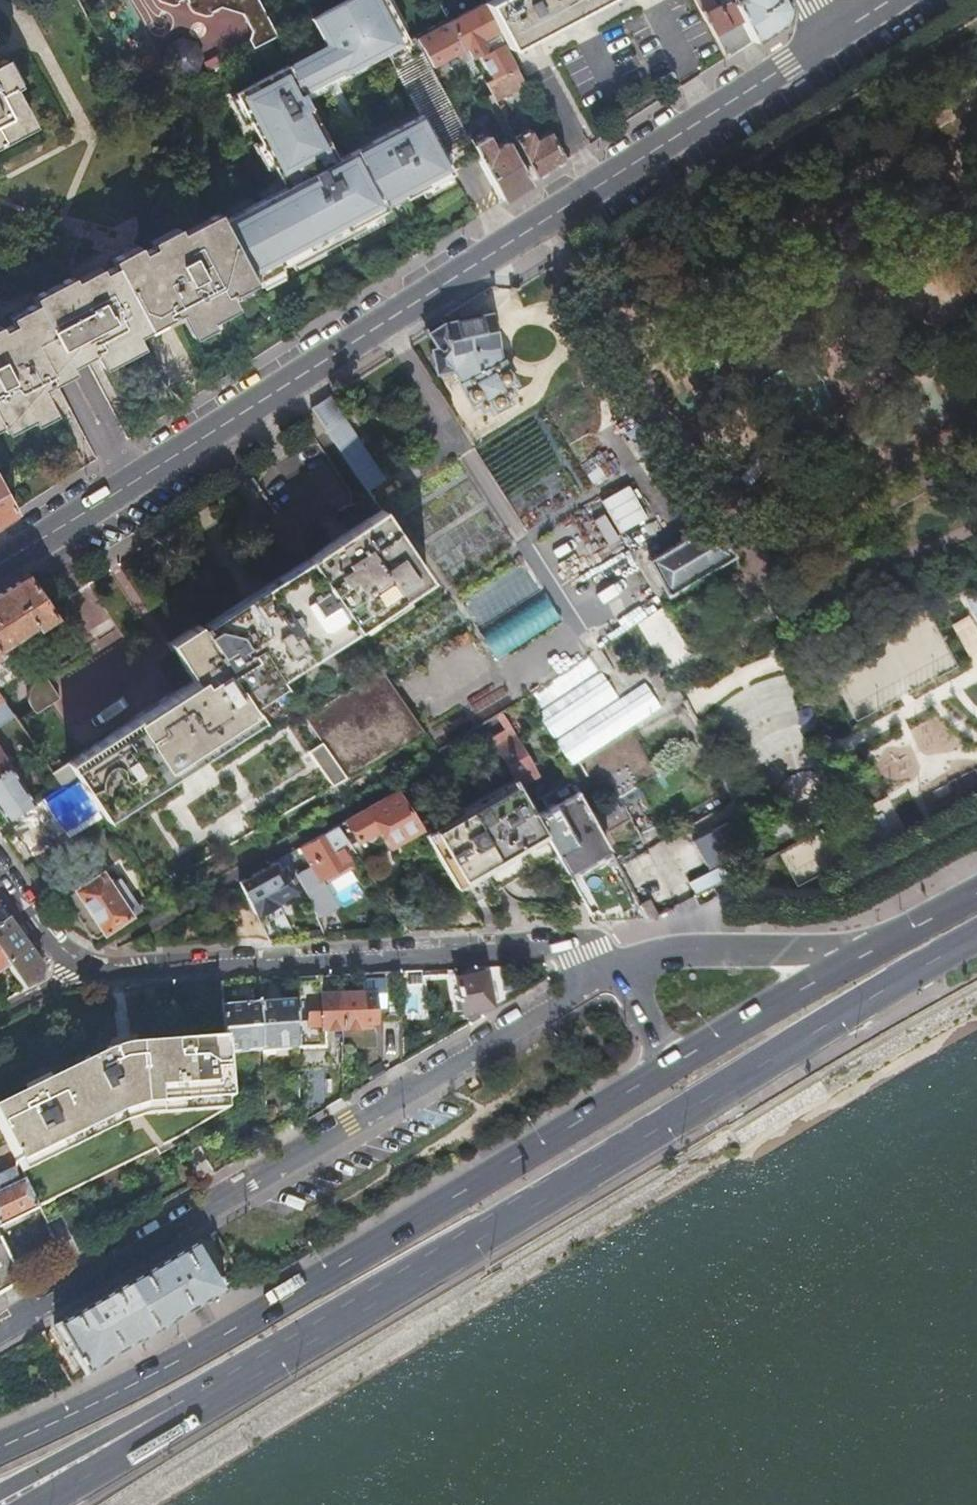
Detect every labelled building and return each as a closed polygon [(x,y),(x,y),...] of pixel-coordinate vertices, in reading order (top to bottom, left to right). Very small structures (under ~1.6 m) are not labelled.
[(251,48),(275,35),(257,0),(186,0),(192,10),(205,14),(218,7),(243,13),(250,29),(247,40),(251,48)] [(310,16),(325,45),(290,63),(287,65),(286,63),(234,91),(275,169),(282,166),(290,182),(221,218),(253,277),(310,246),(313,251),(362,224),(359,219),(385,205),(381,198),(401,187),(405,195),(452,169),(451,168),(419,112),(354,147),(336,157),(301,92),(340,71),(341,74),(386,50),(406,39),(385,0),(339,0),(310,16)] [(499,31),(482,0),(477,0),(479,4),(451,19),(417,36),(432,65),(469,46),(474,57),(490,48),(485,38),(499,31)] [(485,2),(508,46),(594,0),(489,0),(485,2)] [(702,10),(726,56),(753,38),(734,1),(734,0),(722,0),(719,1),(718,0),(697,0),(702,10)] [(785,0),(735,0),(734,1),(753,38),(784,19),(788,6),(785,0)] [(160,58),(168,73),(182,78),(198,69),(202,55),(196,41),(180,36),(164,44),(160,58)] [(517,65),(504,42),(484,53),(493,70),(481,76),(485,83),(517,65)] [(26,127),(13,101),(18,99),(0,64),(0,141),(26,127)] [(495,99),(526,82),(517,65),(485,83),(493,99),(495,99)] [(534,178),(566,158),(550,128),(536,135),(533,129),(530,127),(514,136),(513,137),(534,178)] [(502,198),(530,181),(508,140),(495,147),(488,133),(472,141),(502,198)] [(1,424),(26,412),(29,416),(50,405),(40,387),(62,376),(72,370),(69,364),(77,360),(95,351),(102,364),(141,344),(135,331),(180,308),(190,328),(210,317),(207,312),(233,299),(229,293),(254,279),(253,277),(221,218),(219,213),(141,251),(138,245),(112,258),(114,264),(76,283),(71,274),(31,294),(34,300),(8,314),(11,320),(0,326),(0,422),(1,424)] [(500,355),(498,356),(496,342),(497,341),(491,310),(443,319),(440,315),(425,325),(428,331),(437,345),(432,346),(435,370),(451,368),(470,399),(475,396),(479,402),(485,398),(488,404),(507,393),(504,387),(509,384),(506,378),(512,375),(500,355)] [(326,427),(325,428),(367,491),(386,479),(329,393),(311,405),(326,427)] [(15,509),(0,481),(0,518),(15,509)] [(601,501),(608,513),(595,520),(608,543),(649,521),(630,485),(601,501)] [(306,557),(308,560),(332,595),(350,622),(354,627),(426,579),(379,510),(306,557)] [(659,598),(727,559),(708,525),(640,564),(659,598)] [(308,560),(201,629),(225,664),(254,646),(273,673),(350,622),(332,595),(308,560)] [(49,606),(26,572),(0,589),(0,646),(6,642),(8,645),(12,642),(10,640),(35,623),(37,627),(55,615),(52,610),(49,606)] [(976,620),(976,590),(964,597),(976,620)] [(625,635),(656,608),(647,597),(615,624),(625,635)] [(65,601),(52,610),(55,615),(63,625),(75,617),(65,601)] [(661,610),(639,624),(669,669),(691,654),(661,610)] [(932,618),(917,626),(930,650),(945,642),(932,618)] [(201,629),(197,622),(168,641),(192,679),(65,760),(99,811),(102,815),(149,887),(344,777),(302,717),(273,673),(254,646),(225,664),(201,629)] [(528,695),(569,764),(663,708),(647,681),(617,699),(592,656),(528,695)] [(380,666),(302,717),(344,777),(425,732),(380,666)] [(33,683),(33,684),(31,691),(31,699),(32,702),(34,706),(36,711),(58,697),(58,696),(59,696),(59,695),(58,695),(58,694),(45,675),(45,674),(44,674),(43,673),(43,674),(42,674),(35,678),(35,679),(35,680),(34,680),(34,681),(34,682),(33,683)] [(12,712),(3,699),(0,701),(0,721),(12,712)] [(504,725),(488,734),(512,776),(515,781),(535,769),(515,733),(511,736),(504,725)] [(60,783),(50,769),(35,746),(25,753),(50,790),(60,783)] [(14,761),(11,757),(6,760),(0,752),(0,771),(9,765),(14,761)] [(99,811),(65,760),(50,769),(60,783),(61,785),(66,781),(69,785),(54,795),(72,822),(88,812),(93,820),(102,815),(99,811)] [(5,817),(33,800),(9,765),(0,771),(0,810),(5,817)] [(535,816),(557,854),(558,856),(600,832),(571,778),(562,783),(569,797),(535,816)] [(424,832),(466,899),(469,903),(557,854),(535,816),(527,802),(515,781),(510,784),(424,832)] [(396,788),(344,818),(356,838),(377,826),(388,844),(419,826),(396,788)] [(306,895),(324,886),(321,880),(349,864),(346,859),(347,859),(341,849),(349,844),(335,823),(299,844),(311,864),(296,873),(306,895)] [(620,864),(643,907),(704,876),(681,832),(620,864)] [(268,939),(285,938),(289,930),(275,899),(277,898),(277,896),(294,887),(284,865),(279,867),(275,858),(238,879),(253,910),(254,909),(268,939)] [(95,935),(100,931),(100,933),(140,907),(122,879),(113,885),(101,868),(72,886),(73,887),(67,891),(66,895),(67,897),(66,898),(88,933),(89,933),(90,935),(95,935)] [(334,903),(324,886),(306,895),(314,914),(334,903)] [(9,966),(24,988),(36,982),(43,961),(33,946),(28,950),(23,944),(6,919),(0,922),(0,953),(9,966)] [(135,947),(151,946),(146,932),(132,939),(135,947)] [(28,940),(23,944),(28,950),(33,946),(28,940)] [(9,966),(0,953),(0,971),(9,966)] [(456,976),(462,1009),(491,1004),(485,970),(456,976)] [(309,976),(296,977),(296,1000),(297,1026),(321,1025),(322,1030),(341,1029),(340,995),(310,997),(309,976)] [(361,979),(362,994),(385,993),(385,978),(361,979)] [(363,1023),(400,1021),(400,992),(385,993),(362,994),(340,995),(341,1029),(363,1028),(363,1023)] [(296,1000),(259,1003),(262,1050),(298,1048),(297,1026),(296,1000)] [(259,1003),(221,1005),(224,1037),(225,1053),(226,1053),(262,1050),(259,1003)] [(0,1104),(0,1128),(17,1163),(120,1112),(142,1105),(229,1096),(226,1053),(225,1053),(224,1037),(136,1044),(110,1049),(0,1104)] [(0,1174),(0,1226),(39,1208),(24,1178),(21,1180),(14,1167),(0,1174)] [(22,1280),(0,1235),(0,1293),(22,1280)] [(157,1334),(227,1293),(197,1242),(127,1283),(157,1334)] [(87,1376),(157,1334),(127,1283),(57,1324),(87,1376)]
